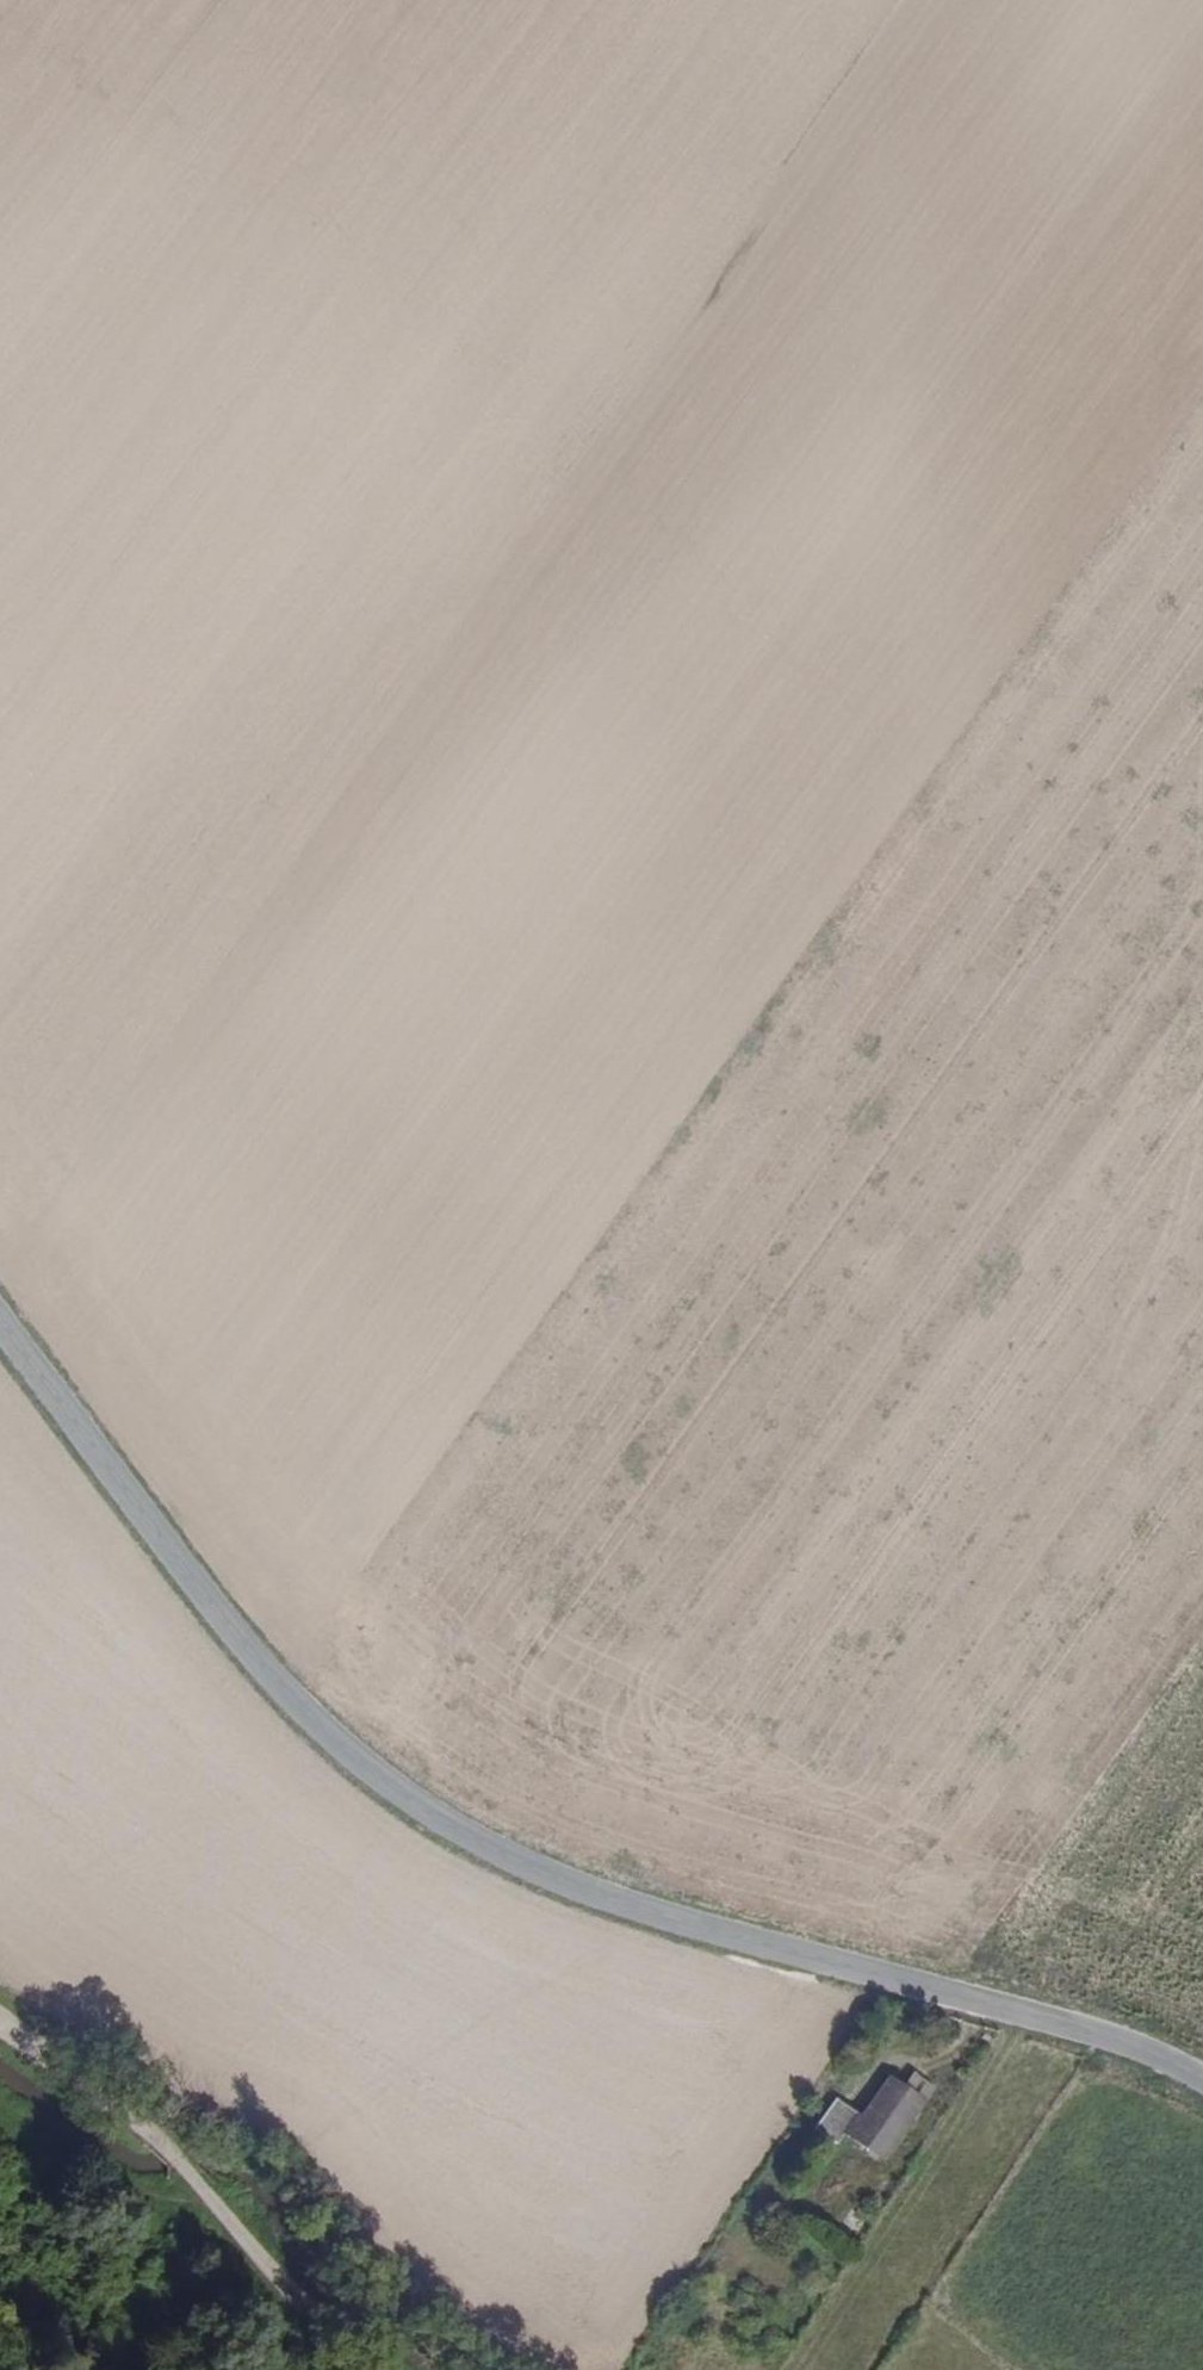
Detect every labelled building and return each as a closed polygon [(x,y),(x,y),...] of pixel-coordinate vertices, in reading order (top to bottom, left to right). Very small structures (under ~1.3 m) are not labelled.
[(868,2120),(860,2115),(840,2101),(818,2133),(838,2147),(847,2153),(855,2140),(893,2166),(934,2105),(931,2103),(938,2093),(919,2080),(912,2089),(896,2078),(868,2120)]
